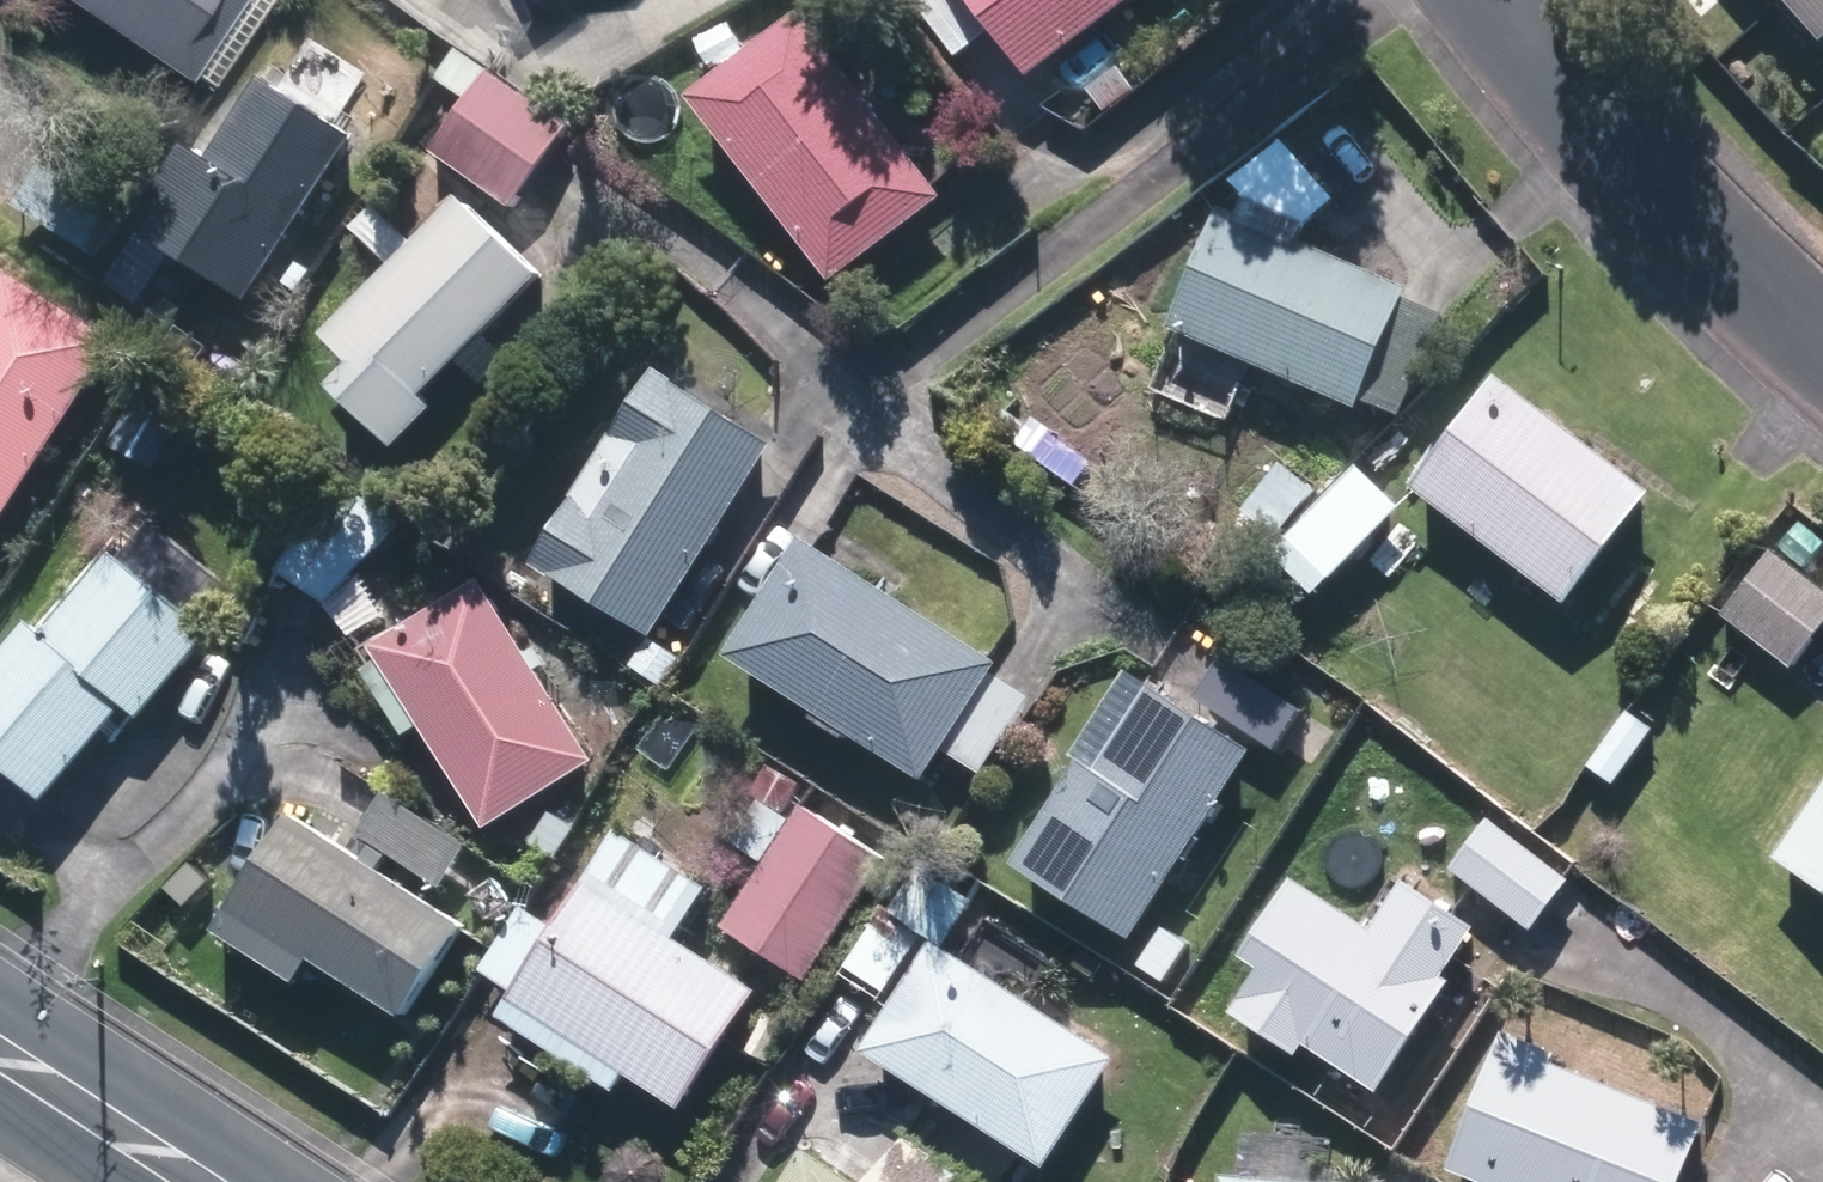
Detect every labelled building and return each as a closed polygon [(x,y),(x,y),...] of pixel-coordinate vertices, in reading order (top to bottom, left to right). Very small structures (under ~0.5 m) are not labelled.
[(191,76),(242,0),(75,0),(191,76)] [(1049,71),(1145,0),(996,0),(1049,71)] [(1812,54),(1822,44),(1822,0),(1763,0),(1812,54)] [(712,90),(850,278),(959,195),(823,9),(712,90)] [(450,147),(526,202),(584,123),(508,69),(450,147)] [(150,224),(267,298),(372,134),(280,76),(231,153),(205,136),(150,224)] [(353,385),(412,444),(452,404),(439,392),(557,273),(482,198),(346,333),(375,362),(353,385)] [(1427,286),(1242,207),(1192,326),(1376,406),(1427,286)] [(20,519),(137,335),(31,268),(0,316),(0,506),(20,519)] [(551,560),(669,633),(787,440),(671,369),(551,560)] [(1432,485),(1588,601),(1671,487),(1515,371),(1432,485)] [(292,570),(340,601),(409,520),(352,482),(292,570)] [(1266,533),(1282,546),(1296,528),(1281,516),(1266,533)] [(748,652),(942,777),(1015,660),(823,534),(748,652)] [(1808,664),(1822,645),(1822,575),(1786,547),(1738,612),(1808,664)] [(62,799),(145,705),(156,714),(230,631),(133,549),(66,628),(52,617),(0,681),(0,751),(62,799)] [(340,602),(360,636),(399,612),(380,578),(340,602)] [(393,644),(505,826),(611,757),(501,578),(393,644)] [(615,646),(633,657),(648,634),(629,623),(615,646)] [(641,662),(674,682),(691,654),(659,634),(641,662)] [(1028,864),(1150,939),(1269,748),(1169,686),(1118,769),(1096,755),(1028,864)] [(767,781),(798,801),(811,782),(780,762),(767,781)] [(741,922),(824,977),(901,854),(817,802),(808,816),(776,796),(748,839),(780,859),(741,922)] [(538,840),(564,857),(585,826),(559,808),(538,840)] [(1822,873),(1822,810),(1794,854),(1822,873)] [(252,900),(421,1014),(481,925),(316,811),(252,900)] [(1468,866),(1548,926),(1582,880),(1502,820),(1468,866)] [(644,1071),(699,1106),(775,989),(694,936),(726,883),(636,825),(516,1014),(633,1089),(644,1071)] [(881,1047),(1065,1167),(1135,1057),(958,942),(987,898),(932,864),(905,908),(892,898),(847,970),(892,998),(934,931),(949,938),(881,1047)] [(1326,1042),(1399,1089),(1470,979),(1462,974),(1494,925),(1424,877),(1390,928),(1312,877),(1262,953),(1282,965),(1252,1011),(1319,1053),(1326,1042)] [(1149,965),(1175,981),(1201,943),(1176,925),(1149,965)] [(1496,1181),(1705,1181),(1728,1122),(1572,1061),(1576,1050),(1521,1028),(1465,1170),(1496,1181)] [(824,1149),(802,1181),(876,1181),(824,1149)] [(1241,1173),(1240,1181),(1344,1181),(1241,1173)]
